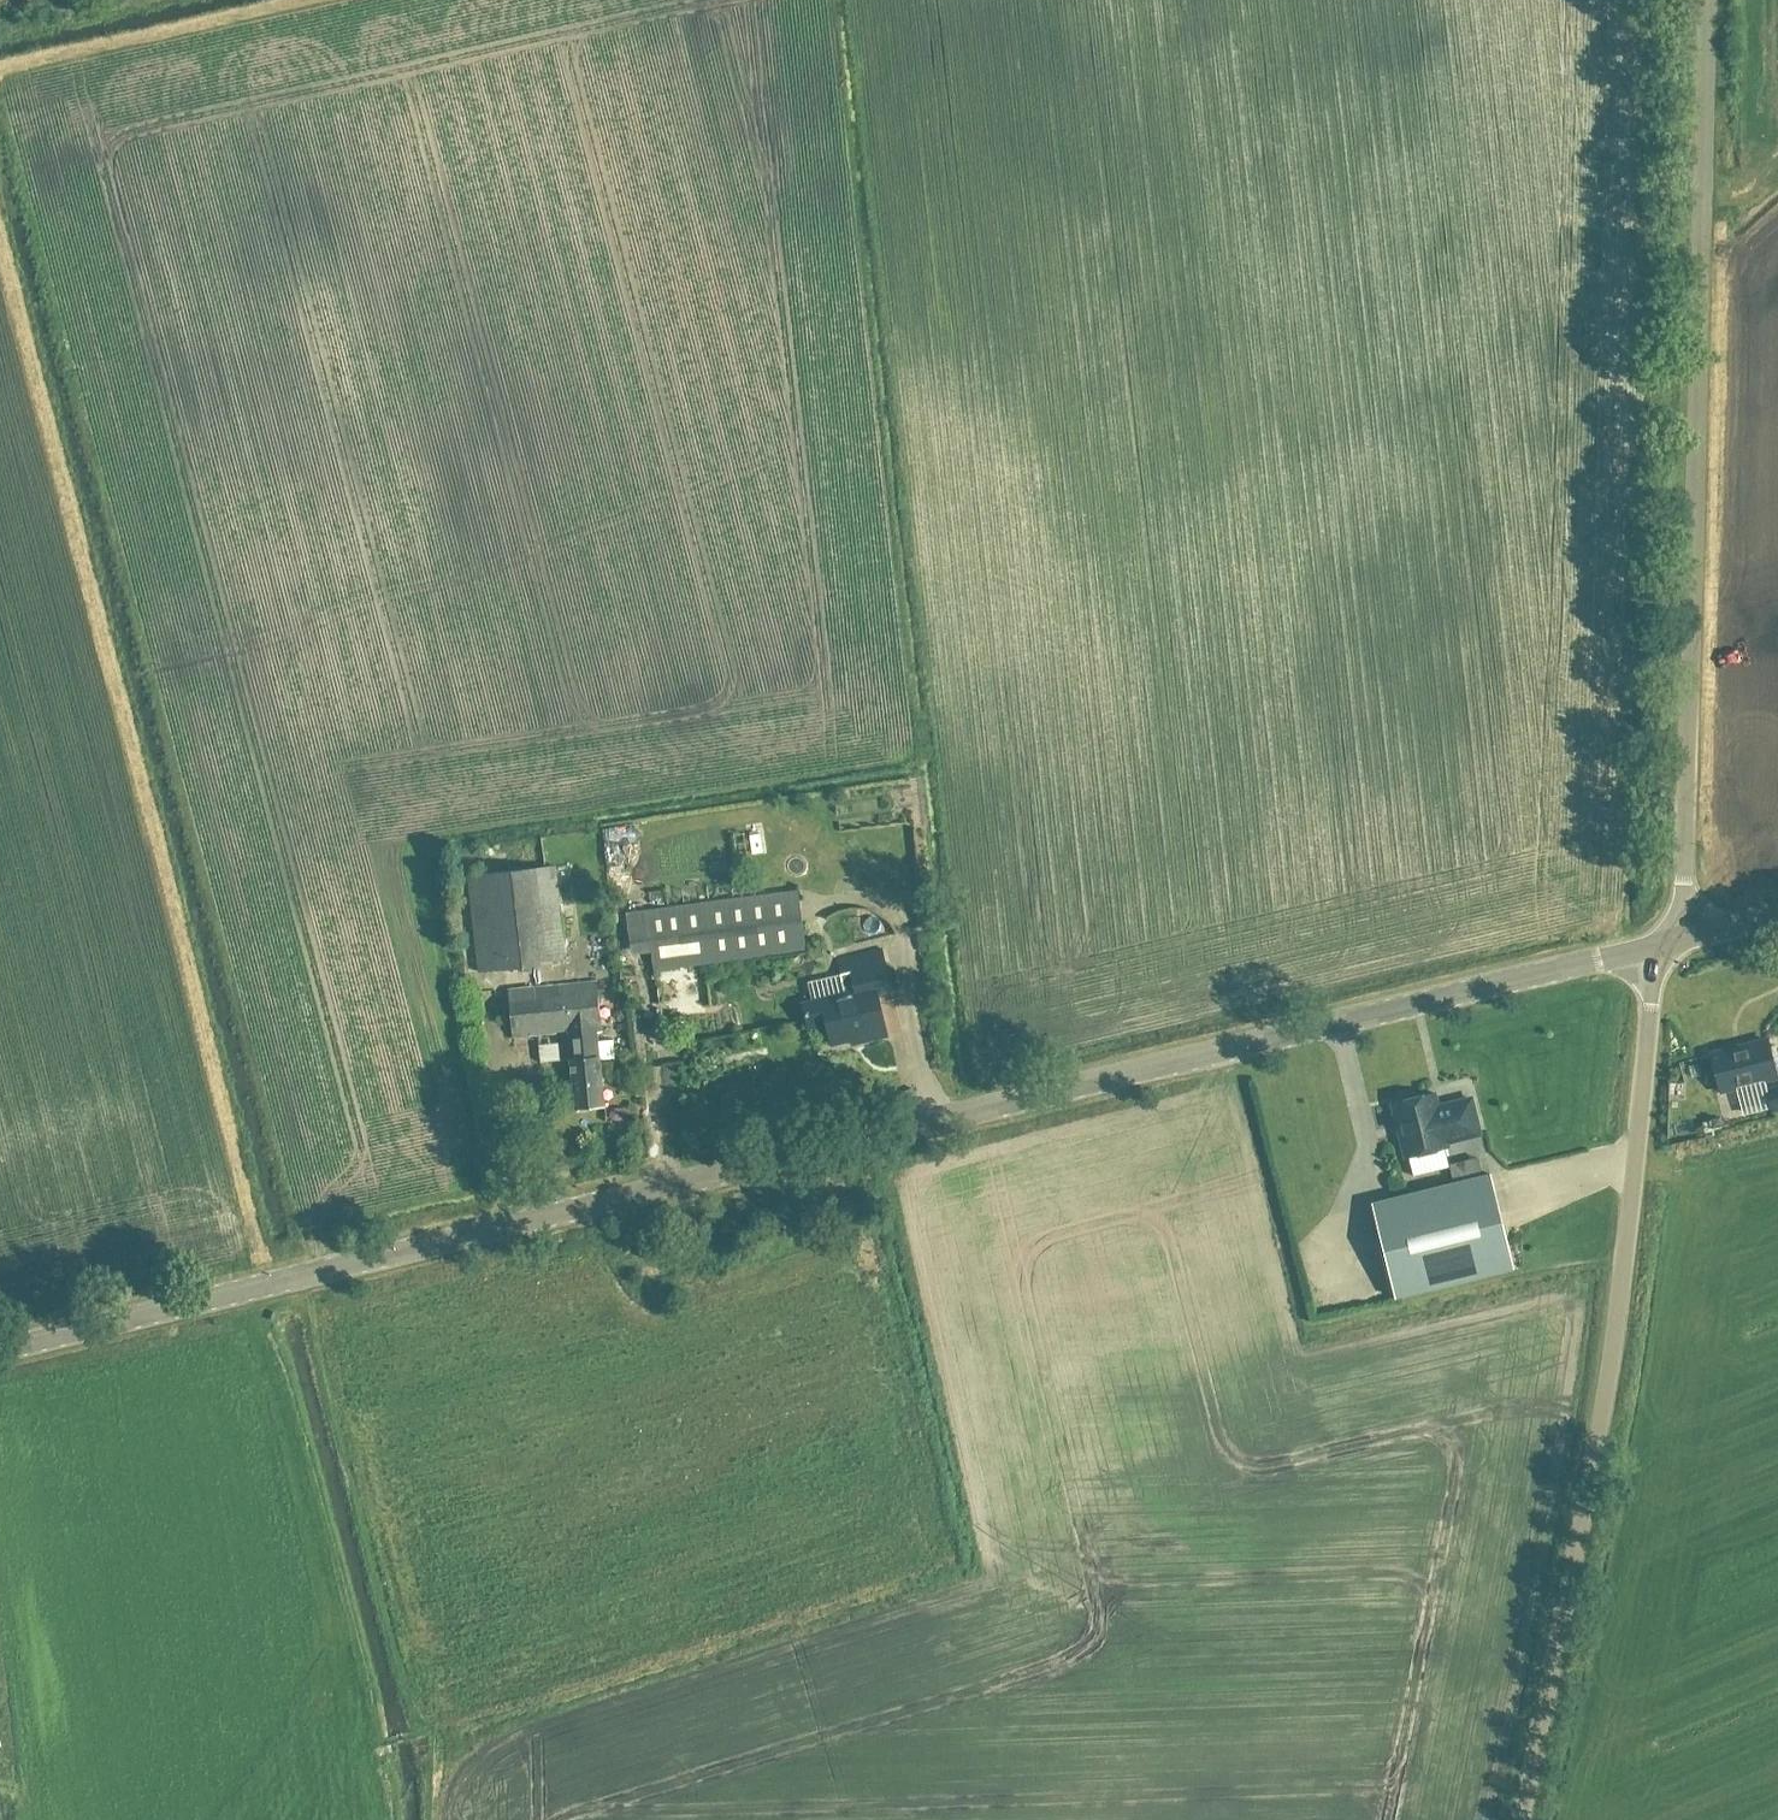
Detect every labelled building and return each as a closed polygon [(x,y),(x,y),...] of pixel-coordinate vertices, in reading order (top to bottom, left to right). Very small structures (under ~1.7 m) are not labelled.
[(479,971),(569,961),(558,864),(467,874),(479,971)] [(655,968),(807,948),(799,889),(627,912),(631,941),(652,938),(655,968)] [(878,993),(893,989),(882,948),(838,959),(842,974),(841,974),(846,993),(803,1003),(809,1027),(828,1023),(833,1043),(859,1037),(861,1042),(889,1035),(878,993)] [(576,1108),(605,1105),(600,1056),(599,1056),(597,1032),(601,1031),(596,981),(508,991),(513,1036),(568,1030),(571,1059),(576,1108)] [(1777,1075),(1768,1038),(1712,1053),(1722,1090),(1777,1075)] [(1768,1092),(1772,1108),(1777,1107),(1777,1089),(1768,1092)] [(1400,1101),(1393,1102),(1406,1157),(1449,1146),(1448,1142),(1481,1134),(1472,1097),(1439,1106),(1435,1092),(1417,1097),(1414,1092),(1401,1095),(1400,1101)] [(1491,1173),(1373,1202),(1396,1297),(1514,1267),(1491,1173)]
